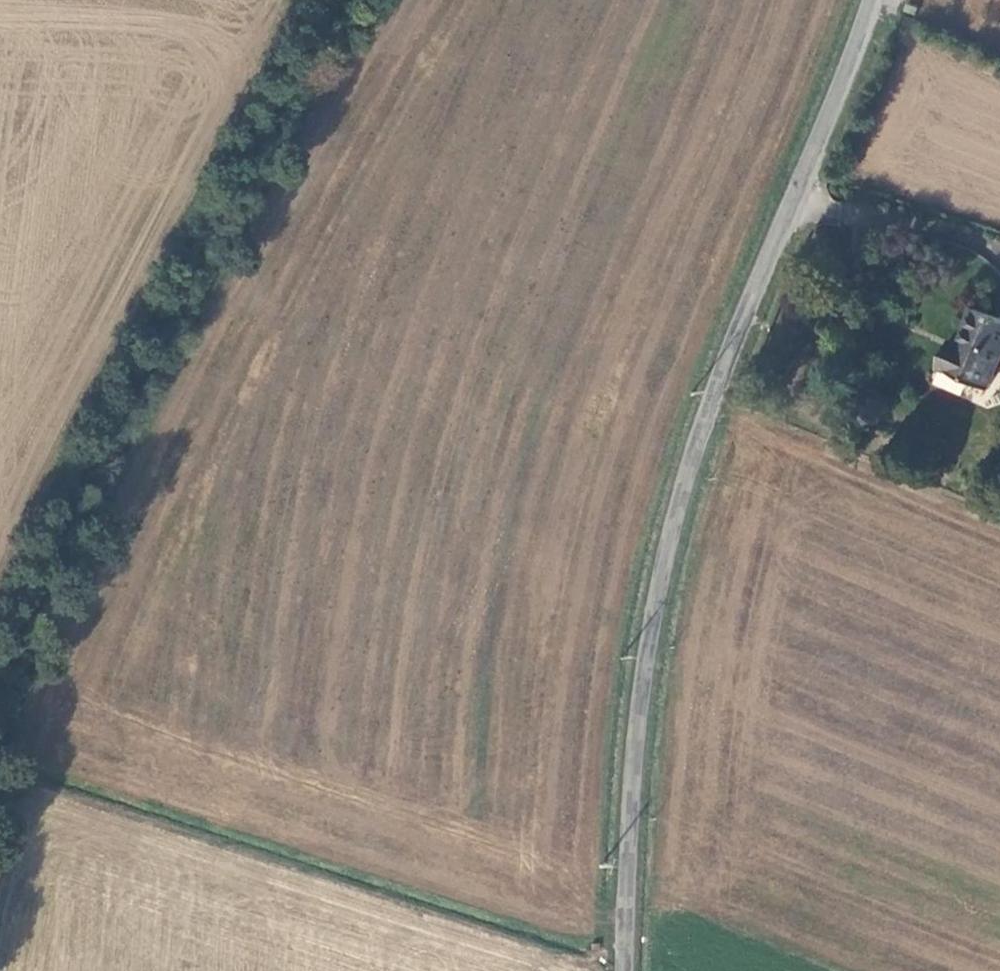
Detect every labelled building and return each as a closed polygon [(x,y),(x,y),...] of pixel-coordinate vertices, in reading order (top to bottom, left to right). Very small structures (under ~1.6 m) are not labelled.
[(987,310),(970,345),(962,342),(949,369),(997,391),(999,385),(999,316),(987,310)]
